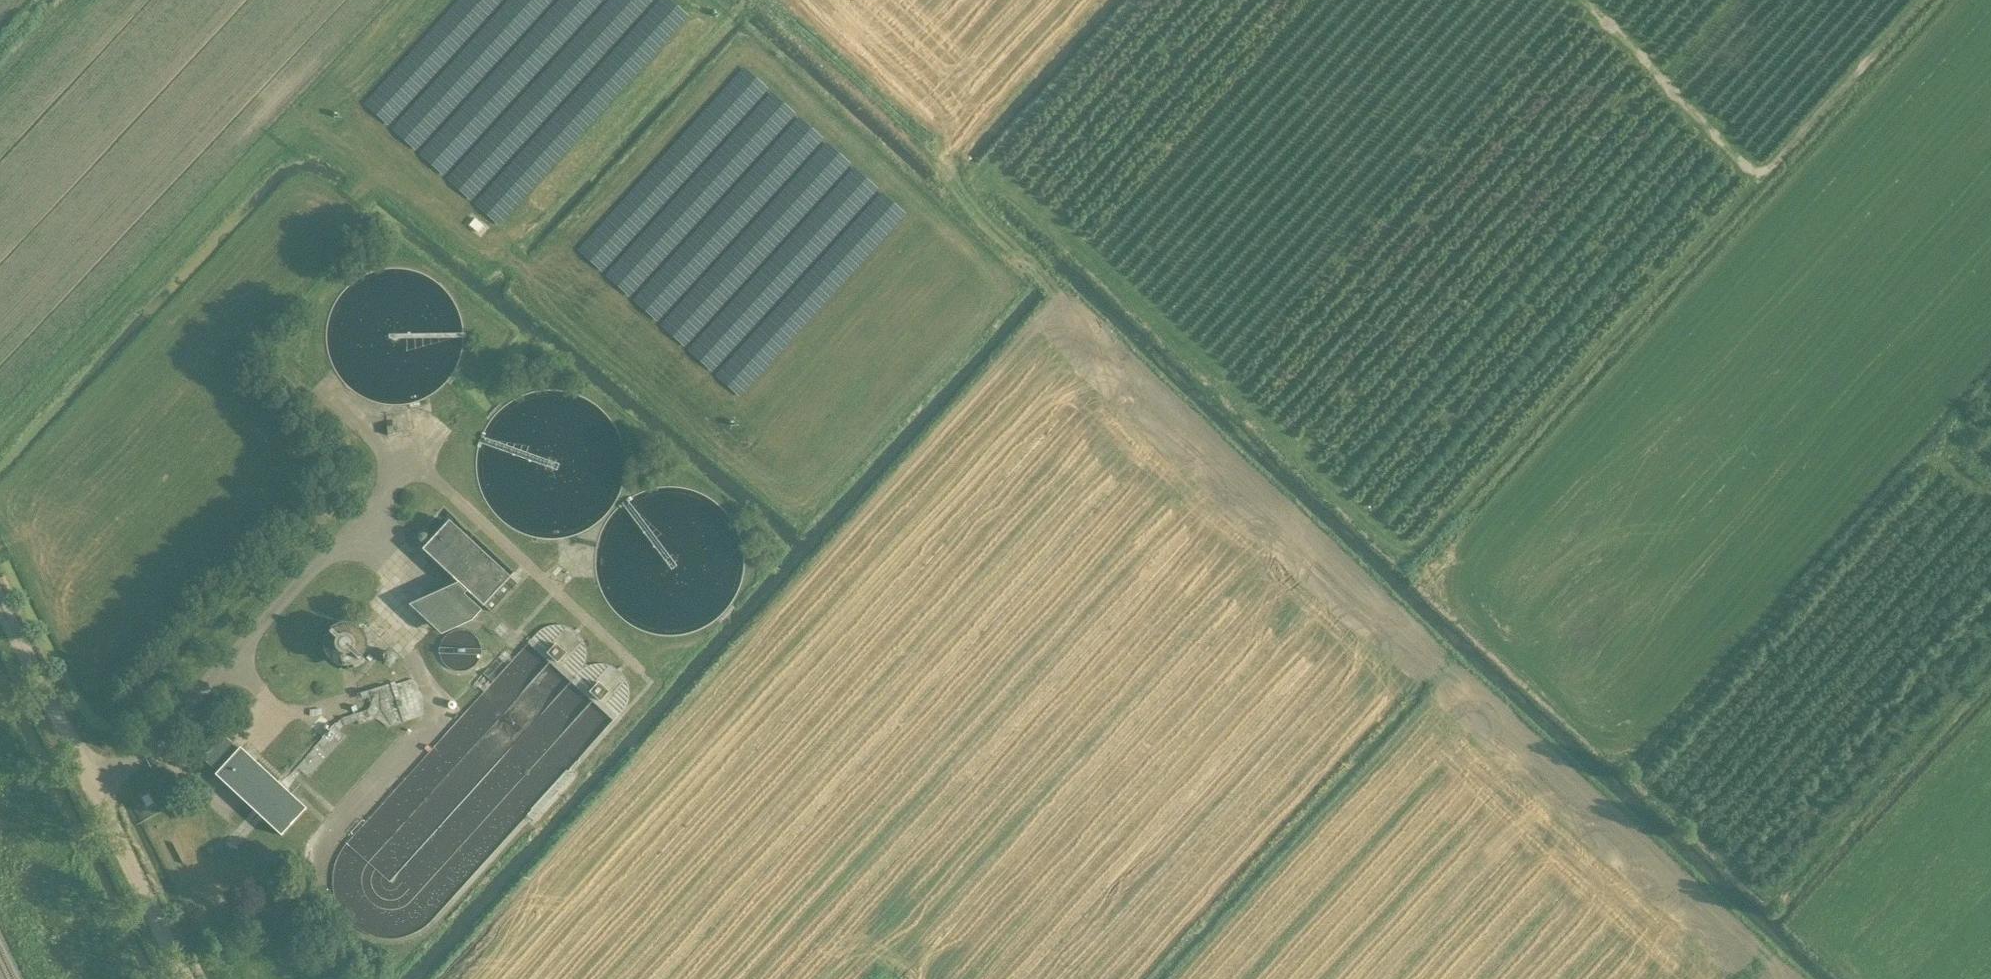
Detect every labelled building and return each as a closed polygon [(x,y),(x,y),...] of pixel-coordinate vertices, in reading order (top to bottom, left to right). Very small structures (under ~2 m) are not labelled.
[(458,583),(410,605),(442,635),(473,621),(482,610),(465,595),(468,591),(492,613),(518,584),(450,521),(423,550),(458,583)] [(325,639),(324,644),(324,648),(325,652),(327,655),(330,660),(332,662),(335,664),(340,666),(342,667),(346,668),(348,668),(354,666),(356,669),(364,664),(360,661),(364,658),(366,655),(368,651),(368,646),(368,643),(368,639),(367,637),(365,634),(363,630),(358,627),(353,624),(349,623),(344,623),(339,624),(335,626),(332,628),(328,631),(326,635),(325,639)] [(379,688),(392,725),(427,713),(414,676),(379,688)] [(224,736),(204,758),(219,772),(217,775),(282,835),(307,809),(242,748),(240,750),(224,736)]
